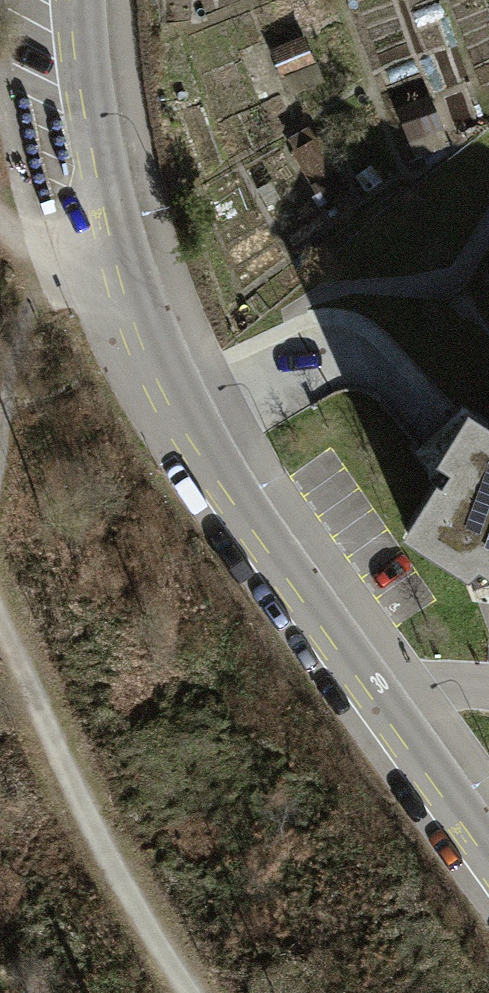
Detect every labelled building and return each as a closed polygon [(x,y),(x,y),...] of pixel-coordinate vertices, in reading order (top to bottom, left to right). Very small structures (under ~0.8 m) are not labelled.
[(454,405),(406,450),(428,479),(396,531),(457,567),(465,590),(488,594),(488,428),(454,405)]
